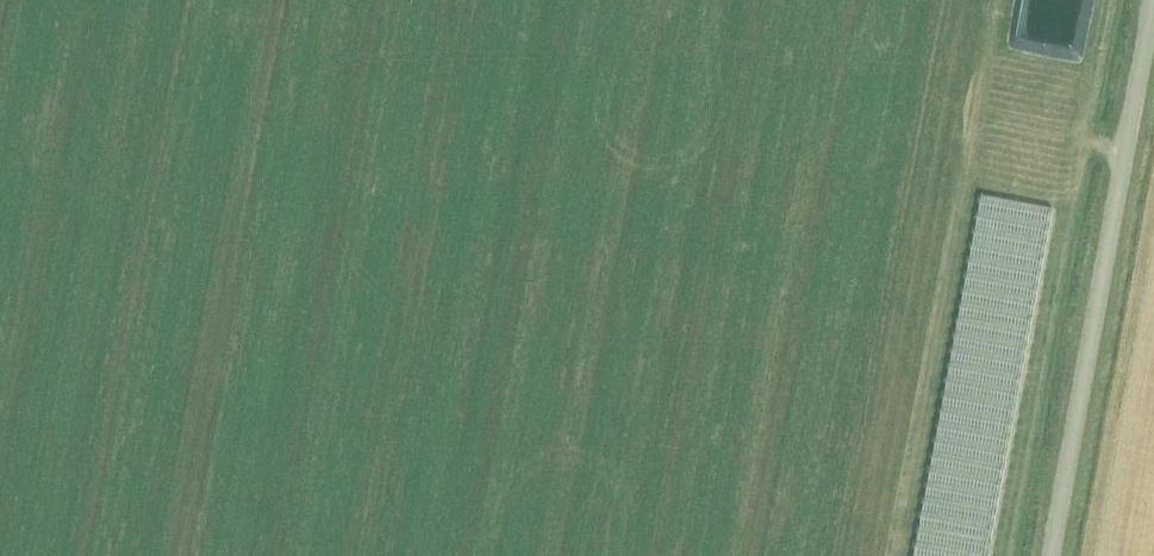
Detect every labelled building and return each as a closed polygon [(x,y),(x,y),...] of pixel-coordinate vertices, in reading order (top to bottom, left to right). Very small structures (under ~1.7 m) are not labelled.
[(1054,211),(982,197),(915,555),(990,555),(1054,211)]
